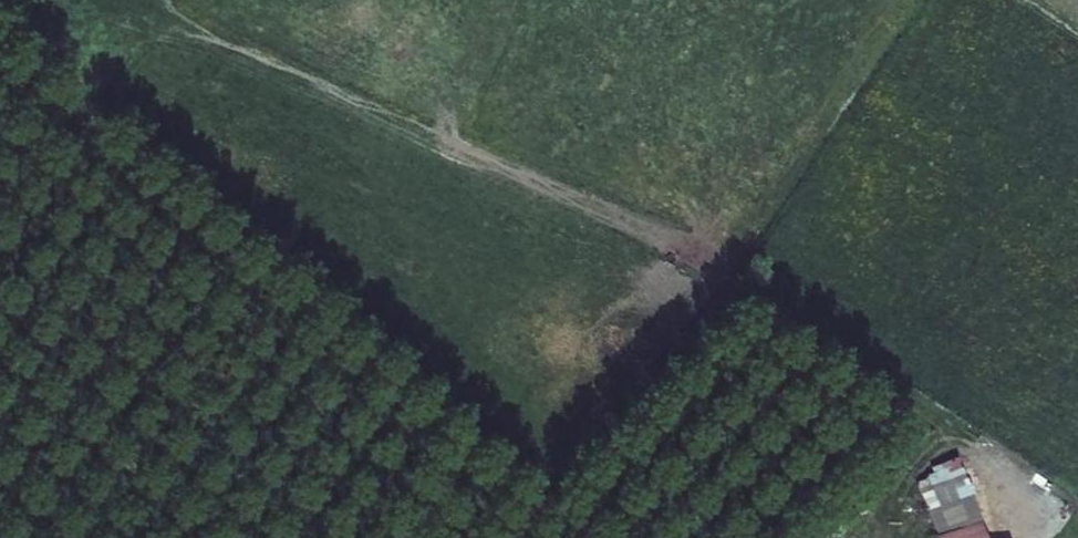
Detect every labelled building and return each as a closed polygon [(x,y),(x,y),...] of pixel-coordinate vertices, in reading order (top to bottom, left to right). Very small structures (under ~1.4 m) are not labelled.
[(977,483),(932,499),(946,537),(996,537),(977,483)]
